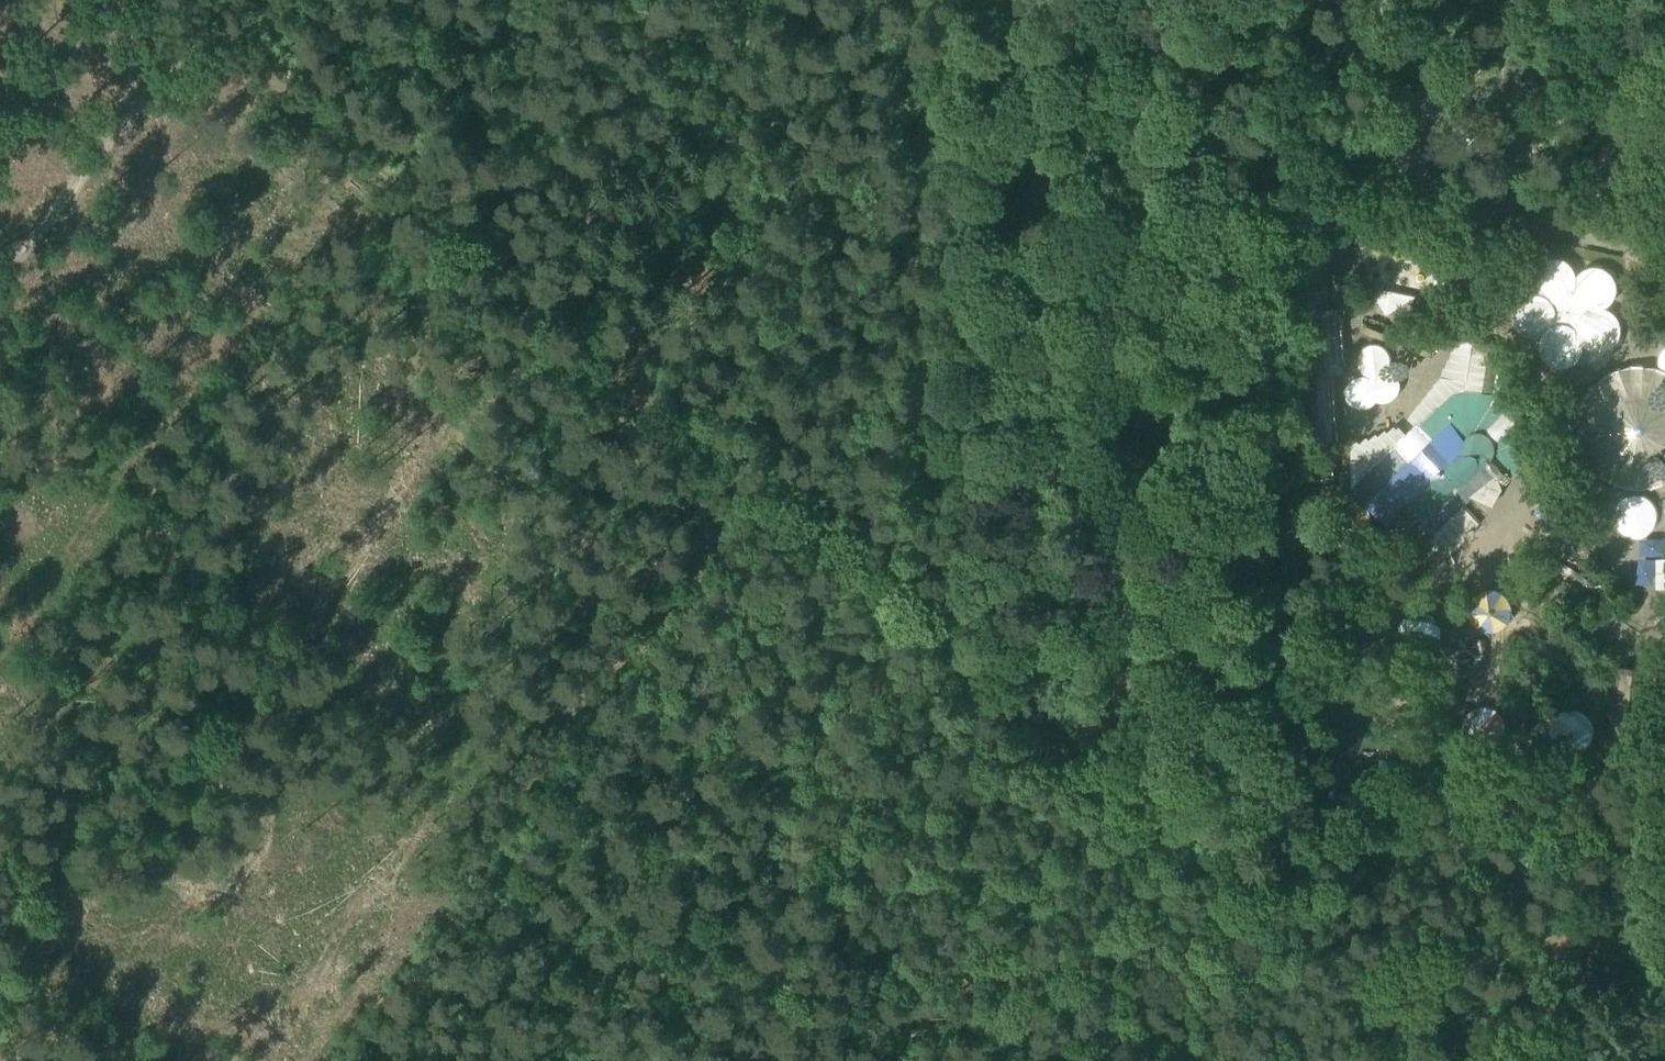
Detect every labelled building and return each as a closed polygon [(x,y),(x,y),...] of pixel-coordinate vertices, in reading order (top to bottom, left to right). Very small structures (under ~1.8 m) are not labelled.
[(1309,439),(1339,439),(1336,372),(1344,372),(1341,306),(1331,306),(1328,242),(1300,245),(1309,439)] [(1431,298),(1439,264),(1373,250),(1366,285),(1431,298)] [(1646,347),(1664,370),(1664,332),(1646,347)] [(1350,489),(1406,551),(1499,472),(1507,481),(1514,472),(1525,453),(1528,436),(1517,411),(1493,393),(1456,388),(1350,489)] [(1640,398),(1622,418),(1625,440),(1642,453),(1656,450),(1664,439),(1664,411),(1662,413),(1651,399),(1640,398)] [(1646,522),(1633,485),(1601,496),(1614,533),(1646,522)] [(1453,702),(1456,733),(1496,729),(1493,698),(1453,702)]
